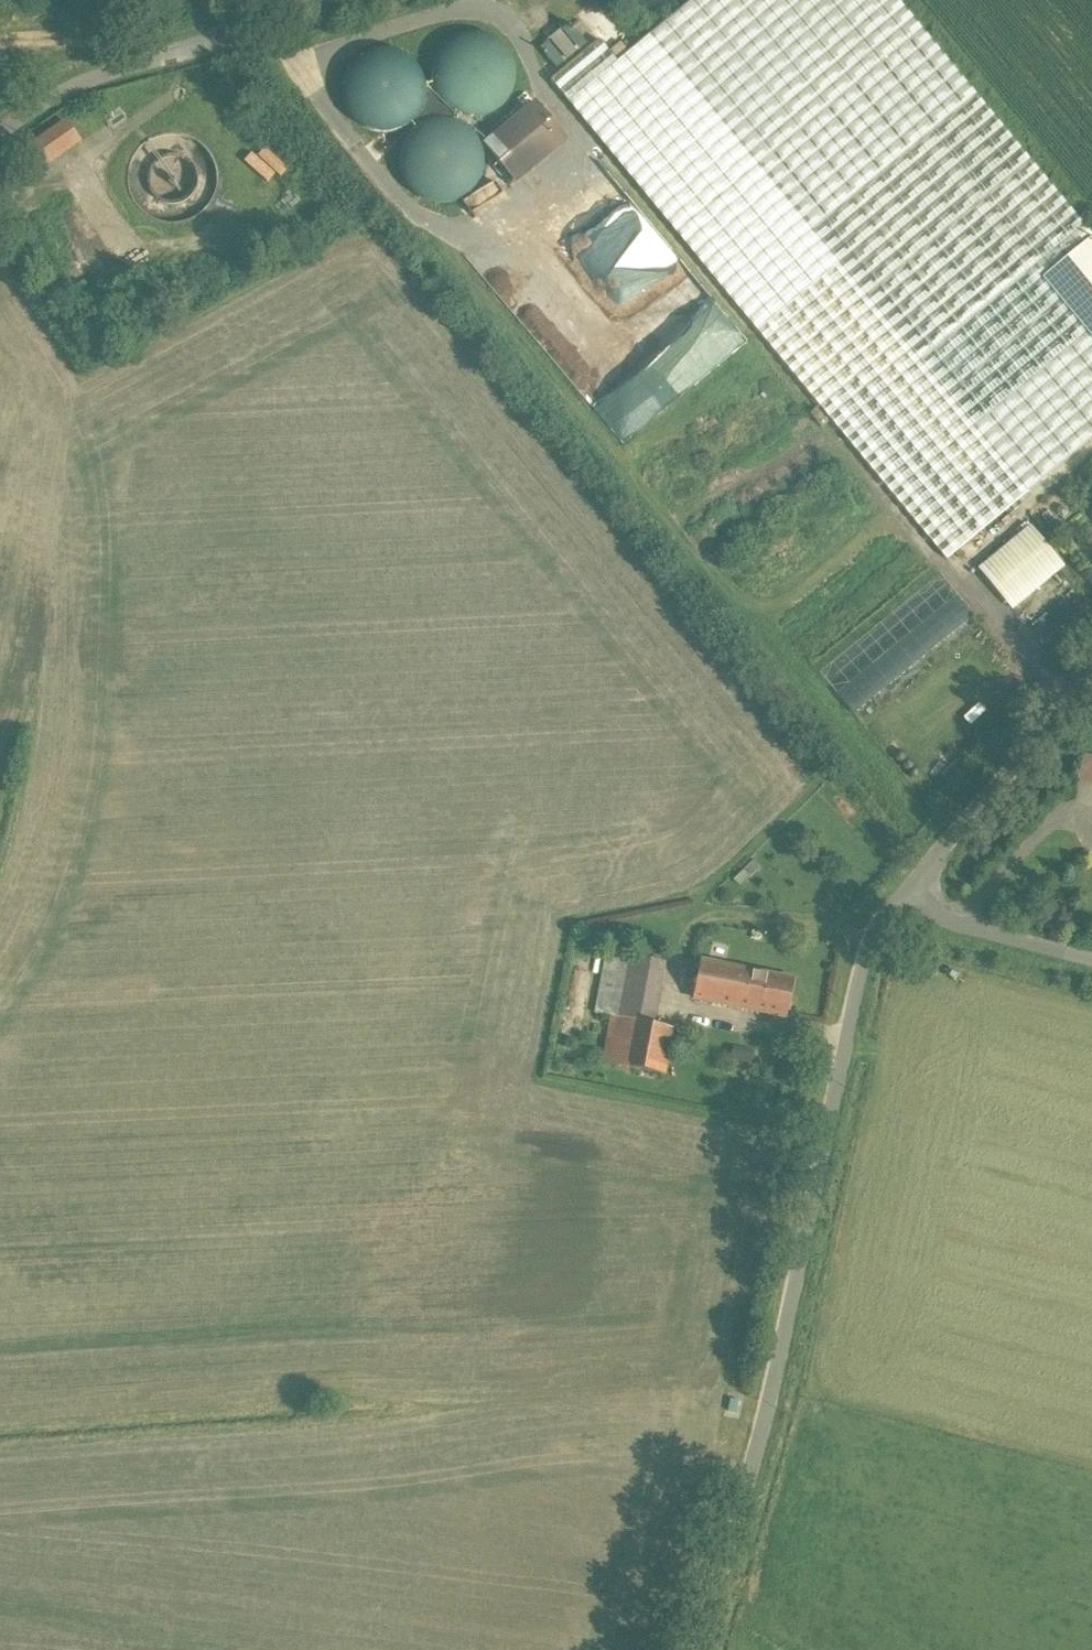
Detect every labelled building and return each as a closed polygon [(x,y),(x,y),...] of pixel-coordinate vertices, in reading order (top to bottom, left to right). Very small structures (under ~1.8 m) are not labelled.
[(554,83),(579,114),(581,113),(952,561),(1091,446),(1091,231),(901,0),(697,0),(618,63),(602,44),(554,83)] [(519,73),(505,44),(475,35),(446,49),(436,79),(451,108),(481,118),(509,103),(519,73)] [(409,128),(428,102),(423,71),(397,52),(365,58),(347,84),(352,115),(378,133),(409,128)] [(488,147),(519,186),(571,144),(540,105),(488,147)] [(86,144),(72,124),(37,148),(51,168),(86,144)] [(487,164),(472,135),(441,125),(412,140),(402,171),(417,199),(448,209),(477,195),(487,164)] [(671,965),(614,954),(601,1015),(618,1018),(609,1064),(670,1076),(672,1067),(679,1030),(656,1026),(658,1013),(661,1014),(671,965)] [(794,980),(701,961),(694,999),(787,1018),(794,980)]
